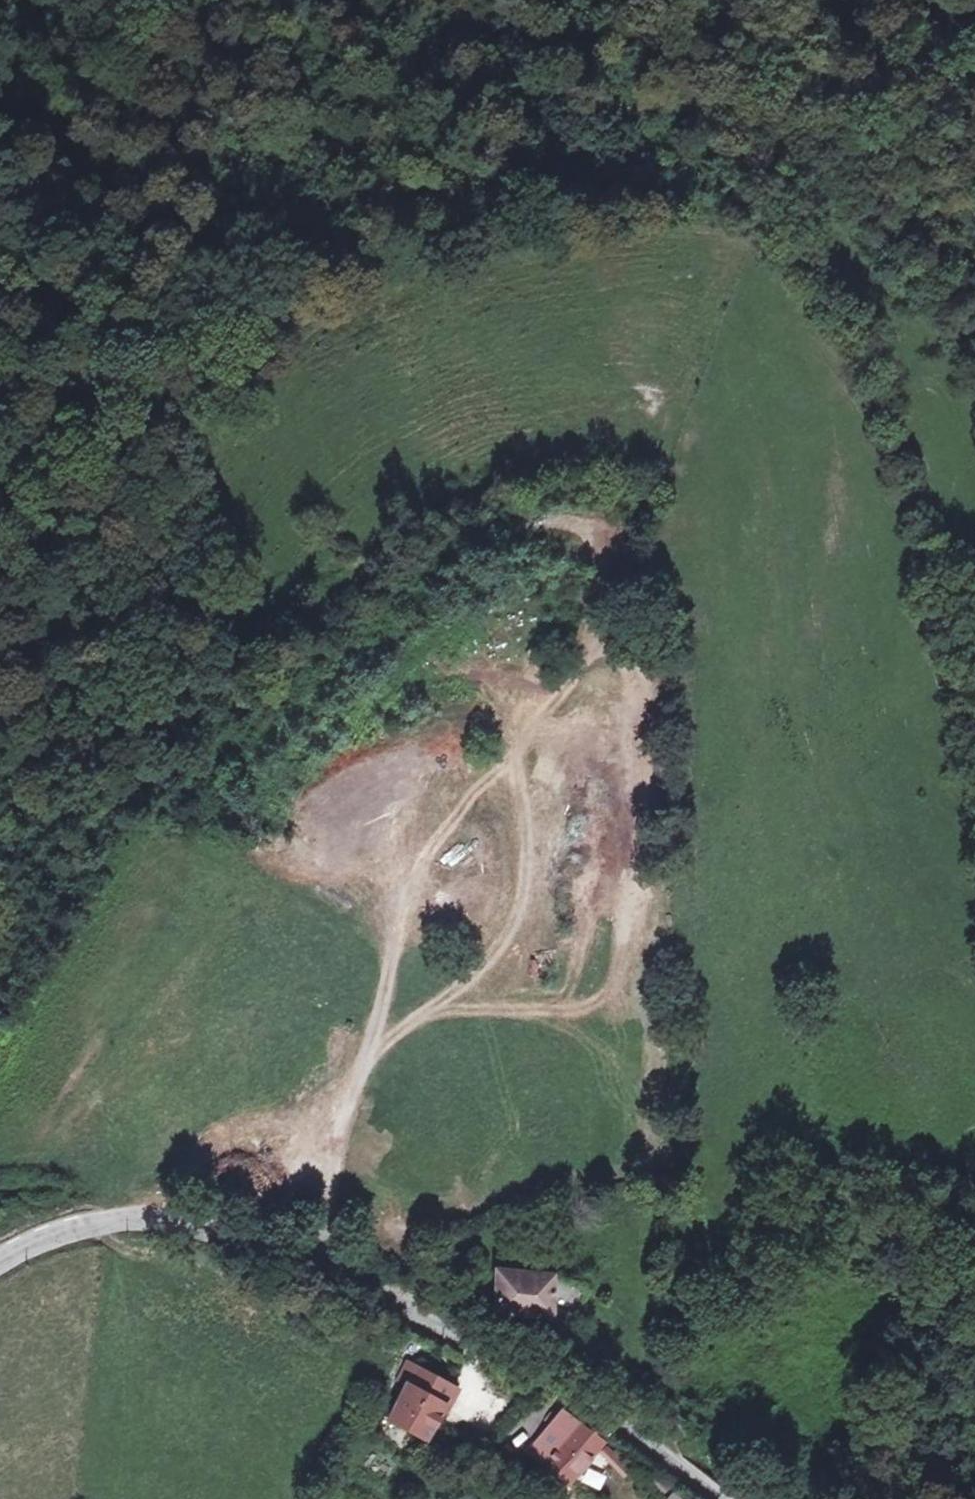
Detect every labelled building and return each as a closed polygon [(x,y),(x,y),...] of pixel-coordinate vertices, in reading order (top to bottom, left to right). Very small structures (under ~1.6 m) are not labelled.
[(555,1303),(556,1266),(504,1264),(502,1300),(555,1303)] [(540,1345),(562,1356),(572,1337),(549,1327),(540,1345)] [(388,1423),(431,1445),(456,1387),(417,1366),(388,1423)] [(606,1427),(582,1415),(565,1405),(542,1451),(559,1459),(551,1475),(574,1486),(606,1427)] [(632,1465),(606,1448),(602,1454),(628,1471),(632,1465)] [(594,1461),(578,1480),(589,1490),(605,1471),(594,1461)]
